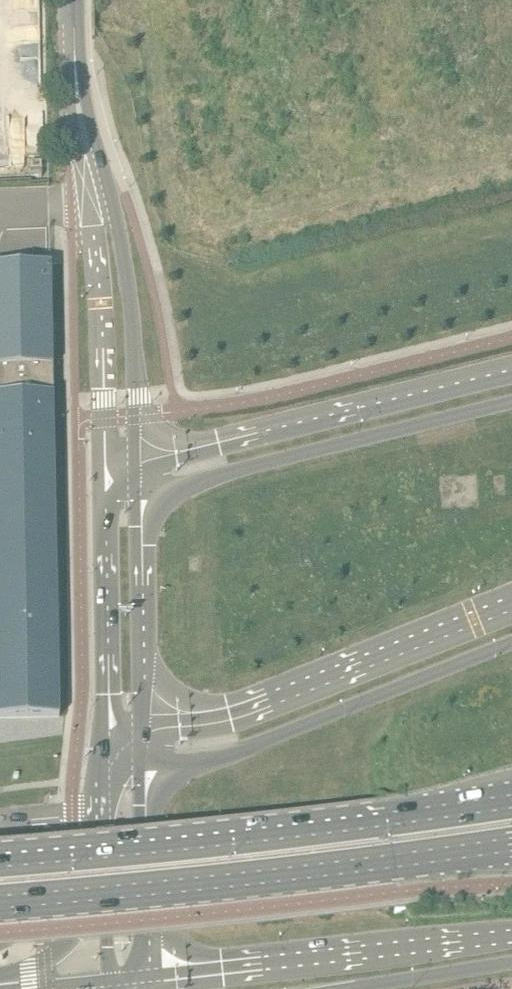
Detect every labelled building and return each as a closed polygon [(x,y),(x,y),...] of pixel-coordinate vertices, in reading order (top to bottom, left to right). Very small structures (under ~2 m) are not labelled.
[(50,265),(0,266),(0,718),(59,716),(50,265)]
